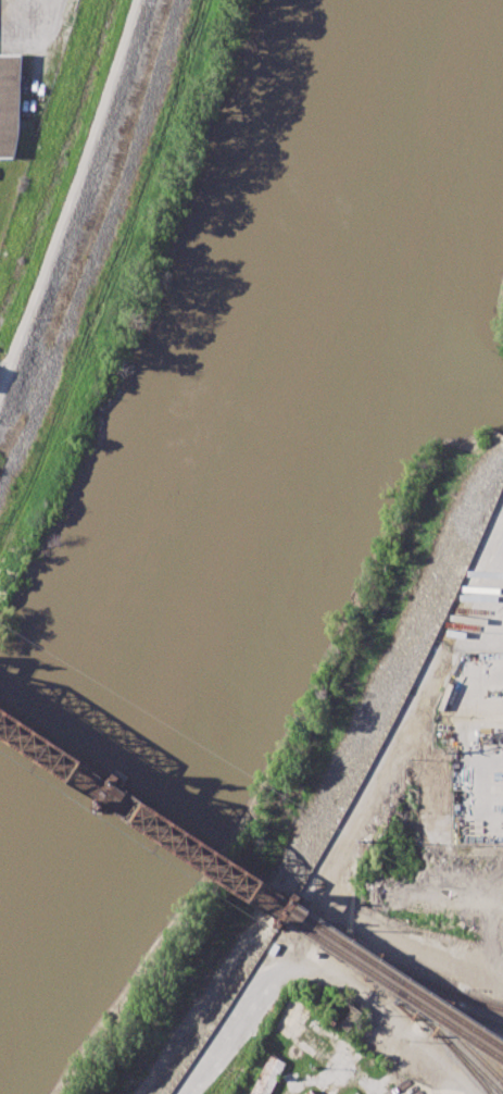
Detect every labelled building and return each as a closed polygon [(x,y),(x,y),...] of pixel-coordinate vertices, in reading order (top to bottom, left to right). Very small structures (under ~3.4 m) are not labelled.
[(15,160),(21,132),(23,57),(0,57),(0,160),(15,160)] [(325,1015),(341,996),(364,1015),(348,1033),(325,1015)] [(286,1061),(269,1093),(249,1093),(271,1053),(286,1061)]
